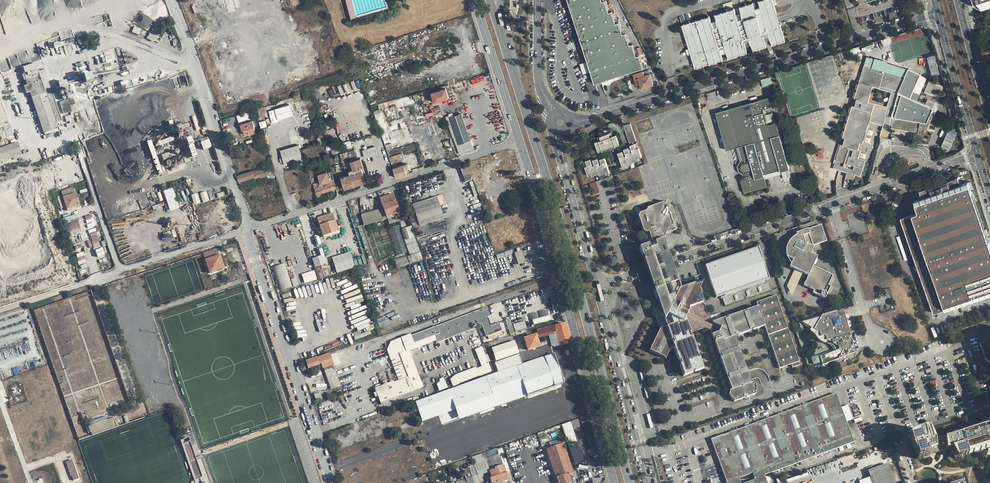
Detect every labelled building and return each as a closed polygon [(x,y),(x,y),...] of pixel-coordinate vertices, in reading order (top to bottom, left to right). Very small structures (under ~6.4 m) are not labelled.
[(351,19),(356,18),(351,0),(346,0),(351,19)] [(595,84),(598,82),(627,74),(644,69),(639,56),(637,57),(633,45),(630,46),(626,34),(623,35),(619,23),(616,24),(613,12),(610,13),(606,0),(603,1),(602,0),(569,0),(571,6),(587,59),(588,62),(591,72),(595,84)] [(682,25),(696,68),(723,59),(722,54),(726,52),(729,58),(749,51),(747,45),(753,44),(755,49),(767,45),(766,40),(771,38),(772,44),(786,39),(773,0),(760,0),(759,0),(760,6),(756,7),(754,2),(740,6),(742,12),(737,14),(735,8),(716,14),(717,20),(712,21),(710,16),(682,25)] [(989,7),(989,0),(974,0),(975,5),(983,9),(989,7)] [(154,41),(164,25),(162,24),(161,23),(159,23),(158,24),(156,26),(155,25),(146,38),(152,42),(154,41)] [(449,38),(434,43),(437,53),(453,48),(449,38)] [(64,44),(68,55),(80,50),(76,40),(64,44)] [(933,75),(941,72),(935,54),(927,56),(933,75)] [(11,68),(7,60),(0,63),(3,71),(11,68)] [(591,72),(588,62),(580,64),(583,74),(591,72)] [(62,121),(51,91),(45,93),(40,78),(46,76),(44,68),(37,70),(36,64),(22,68),(27,86),(24,87),(26,93),(30,92),(44,133),(45,135),(52,133),(51,131),(57,129),(55,123),(62,121)] [(840,144),(832,167),(846,171),(845,176),(853,179),(855,170),(863,172),(867,154),(861,151),(858,145),(860,138),(865,137),(871,117),(916,130),(918,123),(929,126),(934,102),(926,100),(925,103),(910,97),(918,73),(907,68),(903,76),(864,67),(855,101),(868,103),(873,87),(889,91),(886,106),(855,101),(853,106),(850,106),(840,135),(845,138),(843,145),(840,144)] [(77,80),(73,69),(69,70),(70,72),(62,74),(64,82),(72,79),(73,81),(77,80)] [(649,71),(633,75),(636,85),(640,84),(641,88),(653,85),(652,80),(654,80),(652,73),(649,74),(649,71)] [(84,76),(86,84),(94,82),(92,74),(84,76)] [(762,79),(763,86),(773,84),(772,77),(762,79)] [(67,81),(55,85),(57,92),(69,89),(67,81)] [(941,85),(927,81),(923,89),(937,95),(941,85)] [(449,98),(446,88),(432,92),(435,102),(449,98)] [(397,107),(409,104),(407,96),(396,99),(397,107)] [(769,98),(716,113),(726,150),(738,147),(742,162),(740,162),(738,166),(739,172),(742,173),(745,172),(746,177),(740,178),(744,193),(766,187),(763,177),(789,169),(776,125),(768,127),(763,110),(771,108),(769,98)] [(291,105),(276,107),(278,118),(293,116),(291,105)] [(393,148),(384,111),(376,113),(385,150),(393,148)] [(238,116),(240,122),(251,118),(249,112),(238,116)] [(256,132),(253,120),(241,124),(242,129),(244,129),(246,135),(256,132)] [(472,145),(463,121),(452,125),(459,144),(465,142),(466,147),(472,145)] [(331,129),(330,123),(320,125),(322,131),(331,129)] [(638,141),(633,124),(627,125),(632,143),(638,141)] [(196,158),(191,128),(178,131),(180,141),(187,140),(190,155),(186,155),(187,160),(196,158)] [(943,145),(952,148),(958,131),(949,128),(943,145)] [(339,139),(336,131),(327,133),(329,141),(339,139)] [(621,144),(619,136),(613,138),(611,139),(609,135),(602,137),(604,141),(602,142),(605,151),(618,147),(617,146),(621,144)] [(209,139),(199,142),(202,150),(212,147),(209,139)] [(152,140),(148,141),(158,172),(184,163),(181,156),(180,157),(178,149),(159,155),(158,153),(156,154),(152,140)] [(638,149),(636,144),(631,146),(632,147),(625,149),(625,151),(618,153),(623,168),(628,166),(630,165),(629,164),(632,163),(636,162),(635,159),(638,158),(643,157),(640,148),(638,149)] [(377,153),(375,145),(362,150),(364,157),(377,153)] [(305,160),(301,146),(282,151),(287,166),(305,160)] [(422,151),(427,162),(436,158),(431,147),(422,151)] [(344,153),(346,163),(359,159),(356,151),(352,152),(349,152),(344,153)] [(346,163),(350,175),(354,186),(366,182),(364,177),(366,176),(363,167),(361,158),(359,159),(346,163)] [(609,171),(605,158),(598,159),(598,158),(591,160),(591,158),(586,159),(588,164),(585,165),(588,174),(591,173),(594,172),(595,174),(598,173),(602,172),(602,173),(605,172),(609,171)] [(393,168),(396,178),(407,174),(405,169),(408,168),(407,164),(393,168)] [(270,174),(268,166),(263,168),(267,178),(271,176),(273,175),(272,173),(270,174)] [(267,178),(263,168),(252,171),(254,177),(255,182),(267,178)] [(238,178),(239,181),(254,177),(252,171),(239,175),(238,176),(238,178)] [(469,171),(461,173),(464,184),(474,182),(469,171)] [(334,180),(332,172),(329,173),(330,178),(329,178),(328,173),(319,175),(321,184),(334,180)] [(354,186),(350,175),(342,178),(342,179),(345,188),(354,186)] [(934,315),(989,294),(989,253),(970,200),(963,184),(963,183),(956,186),(953,179),(915,193),(918,200),(911,203),(915,215),(898,221),(934,315)] [(331,185),(335,184),(334,181),(319,186),(318,183),(313,184),(317,194),(332,190),(331,185)] [(589,183),(591,195),(599,194),(597,182),(589,183)] [(966,183),(963,184),(970,200),(972,199),(966,183)] [(79,205),(73,187),(61,191),(67,209),(79,205)] [(170,211),(180,208),(173,188),(164,191),(170,211)] [(192,195),(194,204),(200,202),(198,194),(192,195)] [(383,209),(361,216),(365,227),(400,213),(393,194),(379,199),(383,209)] [(441,196),(411,207),(418,228),(443,218),(439,207),(444,204),(441,196)] [(235,220),(229,204),(225,206),(223,198),(212,202),(219,225),(235,220)] [(637,251),(641,261),(665,253),(661,243),(664,236),(675,232),(674,228),(675,224),(670,210),(667,208),(669,205),(665,203),(663,207),(661,205),(645,210),(644,214),(638,216),(636,219),(641,234),(643,235),(646,243),(649,242),(650,245),(637,251)] [(92,214),(86,217),(88,223),(95,220),(92,214)] [(333,215),(317,221),(325,238),(341,231),(333,215)] [(71,235),(81,234),(79,220),(70,221),(71,235)] [(516,223),(504,226),(508,238),(520,234),(516,223)] [(827,241),(821,224),(805,229),(798,233),(788,241),(785,247),(786,256),(792,260),(792,264),(790,264),(790,268),(795,269),(786,285),(790,294),(801,273),(808,277),(803,287),(824,300),(830,288),(827,286),(832,278),(821,272),(817,270),(814,266),(817,262),(818,259),(818,258),(815,257),(812,255),(811,252),(814,250),(814,246),(827,241)] [(416,239),(410,241),(413,249),(418,247),(416,239)] [(765,278),(753,247),(707,265),(719,295),(727,293),(729,298),(725,298),(727,305),(768,289),(765,283),(762,284),(761,280),(765,278)] [(225,269),(216,250),(203,255),(211,275),(225,269)] [(514,253),(518,264),(525,261),(522,250),(514,253)] [(332,257),(337,273),(355,268),(351,252),(332,257)] [(644,270),(646,277),(670,270),(668,262),(665,253),(641,261),(644,270)] [(324,258),(316,259),(322,280),(330,276),(324,258)] [(286,263),(273,268),(280,291),(294,287),(286,263)] [(675,284),(670,270),(646,277),(658,312),(655,318),(659,330),(649,352),(665,360),(668,351),(672,350),(682,379),(701,372),(689,334),(704,329),(710,331),(730,392),(728,393),(729,394),(727,397),(733,403),(755,396),(755,387),(751,385),(750,385),(733,338),(735,336),(737,337),(764,328),(778,369),(791,365),(792,369),(799,366),(775,297),(755,303),(757,309),(722,321),(719,313),(709,317),(705,305),(702,304),(698,291),(703,281),(678,291),(676,283),(675,284)] [(415,387),(426,384),(412,350),(481,324),(486,336),(502,329),(500,324),(491,326),(488,318),(493,316),(490,308),(480,309),(392,341),(391,351),(393,357),(401,354),(415,387)] [(533,324),(552,320),(551,315),(538,318),(537,312),(531,314),(533,324)] [(817,325),(815,329),(837,343),(841,352),(826,358),(830,368),(863,353),(849,316),(840,316),(817,325)] [(527,327),(525,321),(513,325),(511,319),(506,320),(510,334),(515,333),(515,331),(527,327)] [(570,343),(564,325),(537,332),(539,337),(549,335),(553,348),(570,343)] [(535,336),(524,340),(529,350),(540,346),(535,336)] [(937,351),(948,347),(945,338),(934,342),(937,351)] [(515,342),(494,349),(500,368),(523,361),(520,354),(525,352),(523,349),(518,350),(515,342)] [(980,346),(985,360),(985,361),(986,363),(987,363),(988,364),(989,364),(989,343),(980,346)] [(562,383),(552,356),(495,374),(484,347),(478,350),(483,364),(452,376),(456,387),(408,405),(413,414),(422,410),(425,418),(455,407),(461,419),(562,383)] [(331,353),(304,363),(307,369),(322,364),(331,386),(340,382),(331,353)] [(441,390),(448,387),(444,377),(437,380),(441,390)] [(762,474),(853,441),(835,393),(831,394),(708,440),(724,482),(766,482),(762,474)] [(90,424),(92,434),(118,427),(116,417),(106,420),(90,424)] [(568,443),(577,440),(573,428),(580,426),(578,419),(562,424),(568,443)] [(906,437),(910,451),(917,457),(946,447),(952,456),(967,451),(967,452),(989,444),(989,425),(944,439),(940,427),(906,437)] [(203,456),(196,458),(190,437),(182,440),(185,450),(182,451),(185,462),(189,460),(196,482),(211,482),(203,456)] [(547,452),(559,482),(569,482),(572,482),(569,475),(573,474),(560,440),(553,442),(554,447),(547,452)] [(967,452),(968,454),(989,447),(989,444),(967,452)] [(570,447),(574,463),(583,461),(579,445),(570,447)] [(476,476),(490,470),(492,479),(492,482),(504,482),(509,480),(508,475),(504,473),(499,458),(487,463),(483,454),(471,459),(476,476)] [(852,461),(856,460),(856,455),(841,457),(842,466),(853,465),(852,461)] [(72,459),(67,461),(74,480),(80,477),(72,459)] [(869,470),(874,482),(896,482),(889,463),(869,470)] [(476,476),(473,477),(470,466),(462,469),(466,480),(457,482),(479,482),(476,476)]
